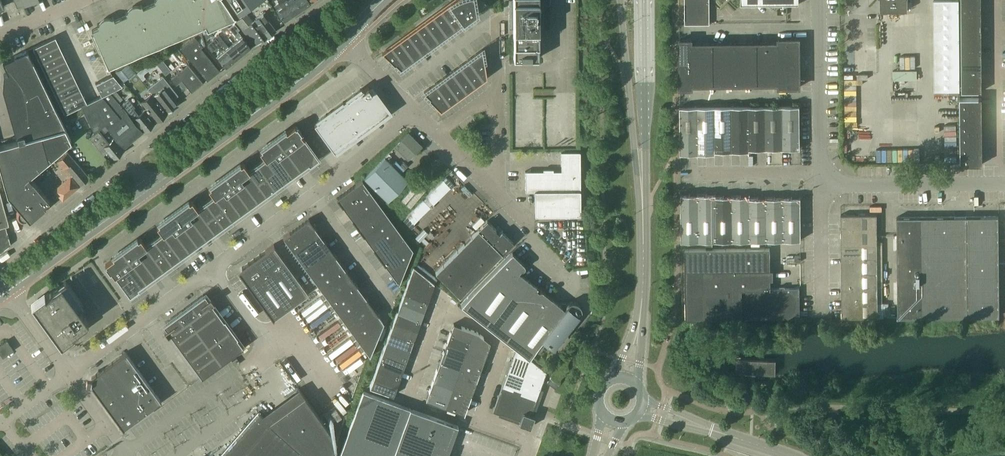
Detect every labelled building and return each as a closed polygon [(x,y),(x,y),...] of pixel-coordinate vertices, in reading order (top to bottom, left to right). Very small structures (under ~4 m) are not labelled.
[(235,19),(235,18),(222,0),(154,0),(155,2),(142,7),(141,4),(141,5),(138,6),(137,7),(137,8),(136,8),(135,9),(134,9),(134,8),(133,8),(134,10),(133,10),(132,10),(130,10),(129,10),(126,11),(125,11),(126,14),(114,19),(113,16),(112,17),(109,18),(109,19),(108,20),(107,21),(106,22),(105,20),(105,22),(104,22),(102,22),(101,22),(100,22),(97,24),(97,23),(98,26),(91,29),(108,67),(205,25),(207,30),(219,25),(225,23),(235,19)] [(235,18),(262,0),(222,0),(235,18)] [(273,5),(284,20),(293,14),(283,0),(278,0),(279,1),(273,5)] [(293,14),(301,8),(296,0),(283,0),(293,14)] [(301,8),(310,2),(308,0),(296,0),(301,8)] [(381,50),(384,54),(393,63),(395,62),(400,67),(476,12),(474,0),(449,0),(381,50)] [(549,0),(509,0),(509,28),(513,28),(514,57),(538,57),(538,28),(549,28),(549,0)] [(710,0),(685,0),(685,24),(710,23),(710,0)] [(880,10),(908,9),(908,0),(880,0),(880,10)] [(959,0),(934,0),(934,88),(959,88),(959,0)] [(981,30),(981,0),(961,0),(961,91),(982,91),(981,30)] [(275,28),(263,12),(253,20),(247,12),(237,20),(255,44),(275,28)] [(251,45),(237,29),(239,28),(234,22),(229,27),(238,38),(234,42),(243,52),(251,45)] [(225,23),(219,25),(227,34),(231,31),(225,23)] [(219,70),(200,47),(204,44),(201,32),(197,33),(180,47),(207,80),(219,70)] [(219,33),(215,36),(218,40),(234,59),(243,52),(234,42),(229,46),(222,37),(219,33)] [(36,54),(59,43),(55,35),(33,46),(36,54)] [(208,42),(208,45),(211,50),(217,45),(223,51),(218,55),(226,66),(234,59),(218,40),(215,36),(208,42)] [(800,86),(799,38),(778,39),(778,42),(768,42),(768,63),(768,83),(779,83),(779,87),(800,86)] [(691,87),(691,63),(702,63),(702,43),(691,43),(691,39),(680,40),(680,87),(691,87)] [(768,63),(768,42),(757,43),(757,63),(768,63)] [(40,61),(62,51),(59,43),(36,54),(40,61)] [(713,63),(713,43),(702,43),(702,63),(713,63)] [(735,63),(735,43),(713,43),(713,63),(735,63)] [(746,63),(746,43),(735,43),(735,63),(746,63)] [(757,63),(757,43),(746,43),(746,63),(757,63)] [(2,61),(6,67),(7,66),(9,70),(7,71),(3,73),(2,88),(15,134),(17,134),(18,138),(0,143),(0,168),(6,189),(20,206),(18,208),(18,210),(17,212),(19,216),(20,217),(22,218),(24,218),(26,218),(28,217),(30,219),(46,205),(44,203),(49,199),(29,175),(48,158),(71,140),(27,49),(2,61)] [(486,76),(482,49),(423,91),(429,96),(428,97),(440,109),(486,76)] [(43,69),(66,58),(62,51),(40,61),(43,69)] [(47,76),(69,65),(66,58),(43,69),(47,76)] [(203,82),(188,63),(170,77),(176,84),(181,79),(191,92),(203,82)] [(702,84),(702,63),(691,63),(691,87),(692,87),(692,84),(702,84)] [(713,83),(713,63),(702,63),(702,84),(713,83)] [(746,63),(735,63),(713,63),(713,83),(746,83),(746,63)] [(757,83),(757,63),(746,63),(746,83),(757,83)] [(768,83),(768,63),(757,63),(757,83),(768,83)] [(50,83),(73,73),(69,65),(47,76),(50,83)] [(54,91),(76,80),(73,73),(50,83),(54,91)] [(98,89),(117,79),(113,74),(95,82),(98,89)] [(146,75),(143,78),(148,84),(151,82),(146,75)] [(163,76),(148,87),(153,93),(167,111),(178,103),(173,98),(177,94),(163,76)] [(122,85),(117,79),(98,89),(101,95),(109,91),(122,85)] [(57,98),(80,87),(76,80),(54,91),(57,98)] [(317,121),(314,123),(333,151),(334,151),(389,111),(376,92),(375,93),(371,86),(369,88),(367,86),(363,89),(363,88),(360,89),(346,98),(347,99),(343,102),(343,101),(333,108),(334,108),(326,114),(325,113),(316,120),(317,121)] [(61,105),(83,95),(80,87),(57,98),(61,105)] [(101,95),(87,102),(81,105),(94,132),(105,123),(124,146),(143,131),(127,112),(126,112),(109,91),(101,95)] [(153,93),(143,101),(158,119),(167,111),(153,93)] [(65,113),(81,105),(87,102),(83,95),(61,105),(65,113)] [(982,163),(982,130),(982,97),(960,97),(960,164),(982,163)] [(155,121),(145,109),(138,113),(133,107),(135,105),(128,98),(123,102),(145,129),(155,121)] [(749,148),(748,105),(731,106),(732,151),(748,150),(748,151),(749,151),(749,148)] [(766,148),(765,105),(748,105),(749,148),(765,148),(766,148)] [(783,148),(782,105),(765,105),(766,148),(767,148),(782,148),(783,148)] [(800,148),(800,105),(782,105),(783,148),(784,148),(799,148),(800,148)] [(697,153),(697,106),(680,106),(680,154),(681,154),(681,153),(697,153)] [(715,151),(714,106),(697,106),(697,153),(698,153),(714,153),(715,153),(715,151)] [(732,151),(731,106),(714,106),(715,151),(729,151),(732,151)] [(137,287),(308,163),(309,164),(318,158),(318,159),(319,158),(300,132),(301,131),(296,124),(295,125),(294,124),(286,130),(285,128),(260,147),(261,148),(259,149),(265,158),(249,169),(243,161),(240,163),(240,162),(209,184),(210,185),(207,187),(213,195),(197,207),(191,199),(189,200),(188,199),(157,221),(158,223),(156,224),(162,232),(146,244),(140,236),(138,238),(137,237),(112,255),(113,256),(105,262),(105,263),(104,264),(109,271),(111,270),(130,296),(130,295),(138,288),(137,287)] [(123,149),(113,137),(108,142),(99,130),(90,137),(103,153),(108,149),(114,157),(123,149)] [(407,159),(421,145),(408,132),(394,146),(407,159)] [(89,176),(68,150),(57,159),(63,166),(60,169),(67,177),(70,175),(77,184),(79,182),(80,184),(89,176)] [(580,193),(579,151),(560,151),(561,171),(525,171),(525,191),(534,191),(534,215),(580,214),(580,193)] [(407,179),(384,156),(364,177),(387,199),(407,179)] [(78,185),(77,184),(70,175),(67,177),(54,188),(63,199),(79,185),(78,185)] [(412,248),(392,221),(362,180),(362,179),(336,198),(342,206),(352,219),(351,219),(363,235),(367,239),(373,248),(384,264),(385,264),(398,283),(412,248)] [(0,192),(0,251),(10,244),(5,223),(8,222),(0,192)] [(682,193),(680,193),(681,240),(698,240),(706,240),(706,247),(712,247),(712,240),(715,240),(732,240),(749,239),(766,239),(783,239),(800,239),(800,196),(798,196),(784,196),(782,196),(767,197),(767,196),(765,196),(765,197),(749,197),(749,194),(748,194),(748,195),(734,195),(732,195),(716,195),(715,193),(714,193),(699,194),(699,193),(698,193),(682,194),(682,193)] [(877,229),(877,214),(841,214),(841,229),(877,229)] [(999,316),(998,215),(897,216),(897,317),(999,316)] [(366,297),(358,286),(357,284),(345,268),(335,255),(336,255),(324,239),(323,239),(314,226),(309,218),(283,237),(369,355),(383,321),(378,314),(378,313),(366,297)] [(459,295),(513,241),(501,230),(499,233),(495,229),(495,228),(486,219),(435,271),(459,295)] [(877,243),(877,235),(877,229),(841,229),(841,244),(877,243)] [(877,258),(877,243),(841,244),(841,258),(877,258)] [(308,292),(273,244),(274,244),(273,244),(241,267),(240,274),(273,318),(273,317),(308,292)] [(770,288),(770,247),(712,247),(706,247),(685,247),(686,318),(799,317),(799,288),(770,288)] [(566,304),(565,305),(564,307),(519,271),(521,268),(522,268),(523,268),(524,268),(524,267),(525,266),(525,265),(524,264),(524,263),(512,251),(460,303),(516,347),(536,363),(540,359),(541,360),(568,325),(567,325),(569,321),(572,323),(579,314),(580,313),(580,312),(581,310),(581,309),(581,308),(580,307),(580,305),(579,304),(579,303),(578,302),(577,302),(575,301),(574,301),(573,301),(572,301),(570,301),(569,301),(568,302),(567,303),(566,304)] [(877,272),(877,258),(841,258),(841,273),(877,272)] [(393,395),(417,329),(434,282),(413,266),(369,386),(393,395)] [(877,287),(877,272),(841,273),(841,287),(877,287)] [(88,320),(78,307),(83,304),(65,280),(45,294),(44,293),(31,302),(60,342),(73,333),(72,332),(88,320)] [(877,302),(877,287),(841,287),(841,302),(877,302)] [(238,337),(224,319),(223,319),(211,303),(214,301),(210,296),(206,299),(202,295),(185,308),(186,308),(183,311),(182,310),(165,322),(168,327),(164,330),(167,335),(170,333),(201,376),(243,346),(236,338),(238,337)] [(877,317),(877,302),(841,302),(841,317),(877,317)] [(464,413),(484,356),(490,342),(477,332),(453,323),(425,399),(464,413)] [(7,340),(0,345),(0,351),(3,356),(13,349),(7,340)] [(530,414),(542,382),(546,371),(536,363),(516,347),(515,347),(492,411),(500,413),(500,412),(520,419),(518,423),(530,427),(534,415),(530,414)] [(161,400),(125,351),(95,373),(95,374),(91,377),(87,376),(86,382),(90,383),(93,387),(123,428),(123,427),(161,400)] [(737,356),(736,374),(775,377),(777,358),(737,356)] [(240,362),(236,357),(231,361),(235,365),(240,362)] [(559,384),(551,377),(547,381),(555,388),(559,384)] [(336,439),(298,388),(304,396),(269,421),(258,411),(219,455),(329,455),(336,439)] [(457,425),(363,390),(339,455),(446,455),(457,425)] [(341,417),(335,409),(331,412),(336,420),(341,417)]
